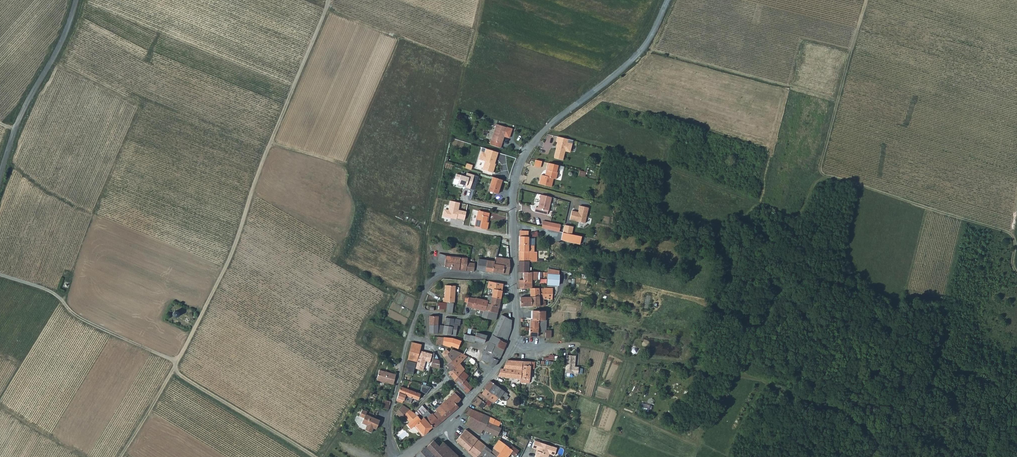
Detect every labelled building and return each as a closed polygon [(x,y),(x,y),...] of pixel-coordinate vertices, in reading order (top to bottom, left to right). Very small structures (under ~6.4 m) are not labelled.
[(512,129),(497,125),(491,145),(501,148),(504,136),(510,138),(512,129)] [(554,158),(563,160),(565,151),(570,152),(572,144),(567,143),(568,139),(557,137),(556,142),(557,142),(556,146),(554,158)] [(479,160),(485,162),(484,164),(495,167),(496,164),(495,164),(498,152),(486,149),(485,153),(482,151),(479,160)] [(559,165),(547,162),(545,173),(556,175),(559,165)] [(495,167),(484,164),(482,170),(493,173),(495,167)] [(468,188),(472,175),(465,172),(464,176),(458,174),(455,183),(464,186),(463,187),(468,188)] [(501,180),(491,177),(487,191),(497,194),(501,180)] [(535,207),(534,212),(547,215),(552,197),(541,194),(537,207),(535,207)] [(465,220),(466,212),(459,210),(460,203),(450,201),(448,210),(444,209),(442,217),(457,219),(465,220)] [(584,223),(587,208),(578,205),(576,211),(570,210),(568,219),(584,223)] [(489,217),(490,213),(479,210),(474,226),(487,230),(489,222),(487,221),(488,216),(489,217)] [(542,220),(540,227),(547,228),(549,221),(542,220)] [(559,224),(549,221),(547,228),(550,229),(558,231),(559,224)] [(573,227),(565,225),(563,232),(572,234),(573,227)] [(572,234),(563,232),(561,240),(580,244),(582,236),(572,234)] [(528,245),(528,236),(527,236),(519,236),(518,261),(528,261),(534,261),(534,251),(534,245),(528,245)] [(497,256),(507,258),(510,246),(500,244),(497,256)] [(451,267),(451,268),(460,269),(461,256),(446,255),(440,252),(439,260),(446,266),(451,267)] [(468,257),(461,256),(460,269),(474,270),(475,262),(468,261),(468,257)] [(510,268),(510,259),(507,258),(497,256),(496,256),(495,261),(494,263),(504,265),(503,272),(509,273),(510,268)] [(494,263),(495,261),(487,260),(486,270),(503,272),(504,265),(494,263)] [(529,288),(531,288),(531,272),(528,272),(528,261),(518,261),(518,272),(522,272),(522,279),(518,279),(518,287),(529,288)] [(559,274),(547,273),(547,284),(559,285),(559,274)] [(497,282),(496,289),(494,288),(494,290),(492,297),(501,299),(504,283),(497,282)] [(544,299),(546,299),(552,299),(552,288),(531,288),(529,288),(530,296),(544,296),(544,299)] [(444,297),(443,297),(443,302),(447,302),(454,302),(455,289),(445,289),(444,297)] [(520,306),(544,306),(544,301),(546,301),(546,299),(544,299),(544,296),(530,296),(520,296),(520,306)] [(489,300),(476,297),(475,303),(468,301),(467,306),(484,310),(485,309),(498,313),(501,299),(492,297),(491,303),(488,303),(489,300)] [(485,309),(484,310),(483,317),(497,319),(498,313),(485,309)] [(545,311),(532,310),(531,319),(538,319),(539,319),(545,320),(545,311)] [(510,318),(502,314),(499,320),(504,323),(506,324),(510,318)] [(430,332),(438,333),(439,316),(430,315),(430,332)] [(467,327),(470,327),(479,330),(480,330),(481,326),(485,328),(487,321),(477,317),(477,318),(470,316),(469,322),(467,327)] [(462,319),(446,317),(445,325),(458,327),(458,325),(461,326),(462,319)] [(529,328),(529,331),(529,335),(537,336),(538,319),(531,319),(521,318),(521,321),(529,322),(529,328)] [(539,319),(538,331),(545,332),(545,329),(546,320),(545,320),(539,319)] [(493,334),(497,337),(504,323),(499,320),(497,325),(493,334)] [(504,323),(497,337),(508,343),(512,328),(506,324),(504,323)] [(445,325),(443,333),(456,335),(458,327),(445,325)] [(479,330),(470,327),(468,334),(470,335),(477,336),(478,332),(479,330)] [(478,332),(477,336),(470,335),(468,340),(475,342),(476,340),(485,343),(488,334),(478,332)] [(508,343),(497,337),(493,334),(490,341),(504,351),(504,350),(508,343)] [(459,348),(461,340),(455,338),(444,337),(444,344),(451,347),(452,346),(459,348)] [(422,344),(413,341),(408,364),(406,373),(414,375),(416,369),(417,362),(421,349),(422,344)] [(490,341),(485,350),(501,357),(504,351),(490,341)] [(434,359),(435,352),(421,349),(417,362),(416,369),(423,371),(426,362),(432,363),(431,365),(434,366),(433,369),(436,370),(437,367),(440,368),(440,359),(434,359)] [(444,357),(449,363),(461,352),(453,349),(450,351),(449,352),(447,350),(444,353),(446,355),(444,357)] [(478,358),(480,352),(472,350),(470,354),(478,358)] [(484,350),(483,353),(499,360),(501,357),(485,350),(484,350)] [(461,363),(467,357),(469,356),(468,355),(464,354),(461,352),(449,363),(447,364),(452,371),(461,363)] [(481,359),(482,359),(492,364),(495,366),(499,360),(483,353),(481,359)] [(565,354),(563,372),(577,373),(578,366),(573,366),(574,355),(565,354)] [(489,369),(492,364),(482,359),(482,363),(484,366),(489,369)] [(529,378),(530,367),(531,361),(522,360),(507,359),(503,368),(500,368),(498,376),(520,378),(521,377),(529,378)] [(464,370),(466,368),(462,365),(461,363),(452,371),(449,373),(455,380),(464,370)] [(379,370),(377,380),(393,384),(396,374),(379,370)] [(464,370),(455,380),(454,380),(468,392),(473,387),(466,380),(470,376),(464,370)] [(473,387),(477,382),(470,376),(466,380),(473,387)] [(492,394),(493,394),(498,397),(498,398),(500,395),(506,400),(509,397),(506,395),(507,393),(490,381),(484,388),(485,389),(492,394)] [(422,384),(419,390),(426,393),(428,387),(422,384)] [(401,386),(398,398),(412,403),(414,398),(419,399),(421,393),(401,386)] [(488,399),(493,403),(498,397),(493,394),(492,394),(485,389),(482,393),(488,399)] [(444,408),(440,412),(446,418),(460,406),(457,404),(462,398),(455,392),(441,405),(444,408)] [(471,403),(481,408),(485,403),(488,399),(482,393),(478,397),(477,396),(471,403)] [(391,402),(383,399),(381,406),(389,409),(391,402)] [(488,399),(485,403),(490,407),(493,403),(488,399)] [(398,401),(396,405),(400,409),(404,414),(410,409),(398,401)] [(440,412),(444,408),(441,405),(440,406),(438,403),(434,407),(435,407),(439,412),(440,412)] [(432,414),(427,419),(435,428),(444,420),(446,418),(440,412),(439,412),(435,407),(434,407),(430,411),(432,414)] [(484,414),(471,408),(467,414),(470,416),(465,425),(475,430),(484,414)] [(366,413),(367,411),(363,409),(360,416),(364,417),(362,422),(367,425),(365,429),(372,432),(374,427),(377,428),(380,419),(366,413)] [(404,414),(409,420),(416,413),(410,409),(404,414)] [(423,416),(426,419),(427,419),(432,414),(430,411),(428,410),(423,415),(423,416)] [(416,413),(409,420),(410,422),(407,424),(411,429),(416,426),(424,435),(431,429),(421,418),(416,413)] [(481,433),(483,429),(487,421),(490,417),(484,414),(475,430),(481,433)] [(423,416),(421,418),(431,429),(433,427),(426,419),(423,416)] [(500,422),(490,417),(487,421),(498,426),(500,422)] [(427,419),(426,419),(433,427),(435,428),(427,419)] [(501,428),(498,426),(487,421),(483,429),(497,435),(501,428)] [(474,456),(476,456),(485,445),(466,429),(455,440),(474,456)] [(500,453),(505,445),(498,440),(493,448),(500,453)] [(426,447),(416,456),(416,455),(414,456),(457,456),(459,456),(444,442),(439,446),(434,441),(427,447),(426,447)] [(535,441),(532,448),(537,450),(535,456),(548,456),(549,454),(555,456),(557,448),(535,441)] [(485,445),(476,456),(479,456),(487,447),(485,445)] [(508,447),(505,445),(500,453),(497,456),(507,456),(510,452),(514,455),(518,450),(510,445),(508,447)] [(479,456),(496,456),(490,452),(491,450),(487,447),(479,456)] [(500,453),(493,448),(491,450),(490,452),(496,456),(497,456),(500,453)]
